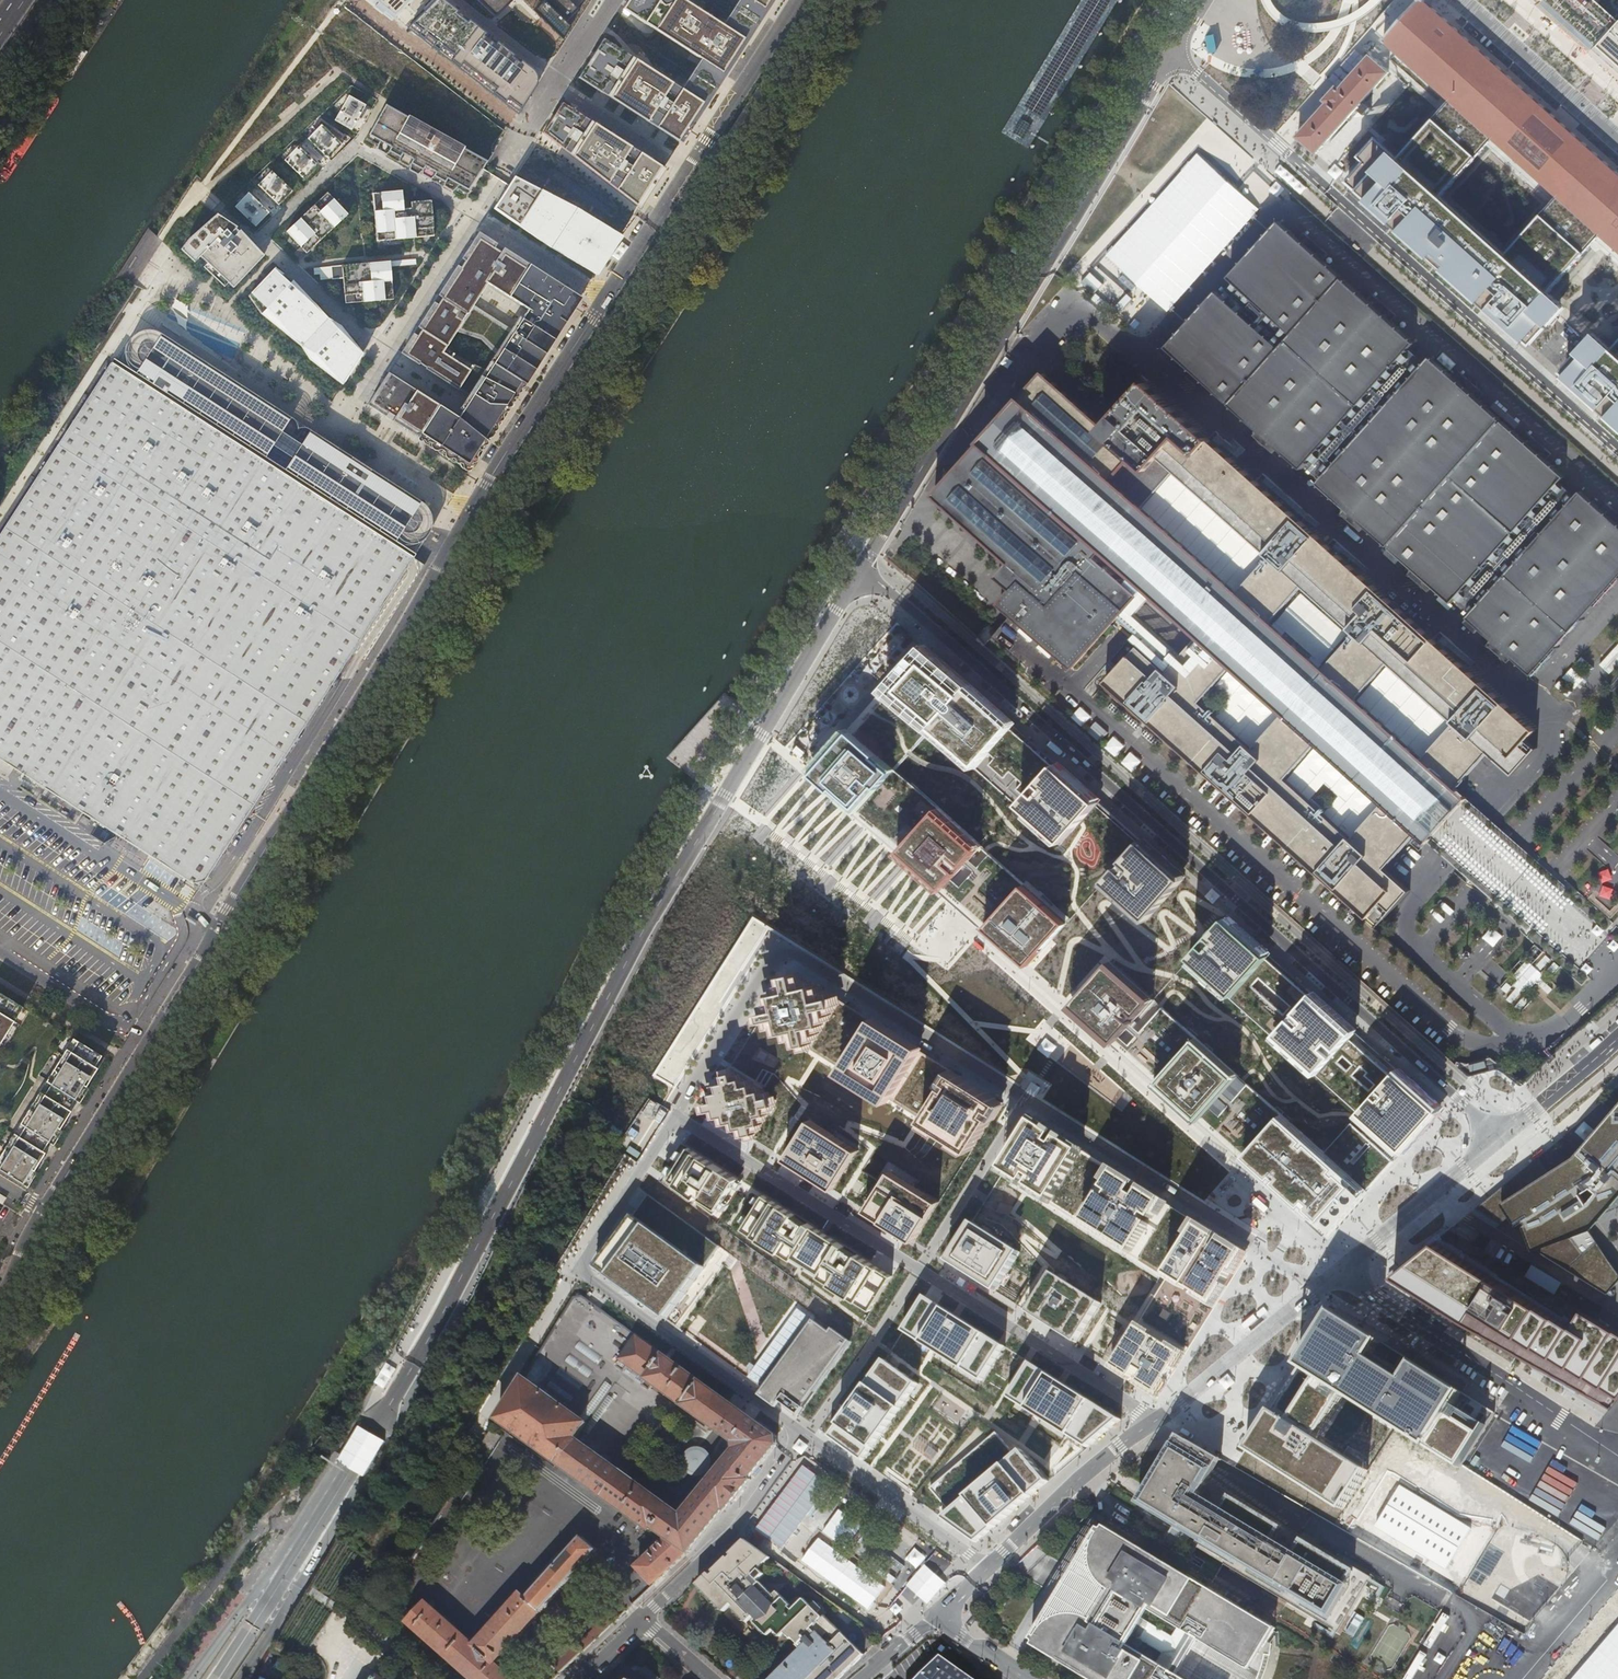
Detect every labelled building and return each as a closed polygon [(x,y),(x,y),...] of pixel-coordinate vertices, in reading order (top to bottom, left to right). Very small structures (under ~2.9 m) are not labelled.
[(395,18),(413,0),(372,0),(395,18)] [(406,26),(517,113),(536,87),(536,83),(537,77),(535,72),(532,69),(444,0),(431,0),(406,26)] [(494,14),(496,15),(498,14),(511,0),(480,0),(494,14)] [(546,3),(566,22),(579,9),(570,0),(543,0),(546,3)] [(714,90),(755,25),(732,10),(722,25),(683,0),(628,0),(622,9),(700,59),(691,74),(714,90)] [(755,25),(772,0),(739,0),(732,10),(755,25)] [(1384,41),(1451,100),(1494,139),(1558,196),(1602,235),(1617,250),(1617,171),(1428,0),(1419,0),(1384,41)] [(1617,83),(1617,12),(1609,22),(1585,0),(1525,0),(1617,83)] [(566,22),(546,3),(536,13),(563,40),(570,26),(566,22)] [(680,89),(603,39),(578,77),(678,143),(714,90),(691,74),(680,89)] [(1388,72),(1370,56),(1340,88),(1336,86),(1324,100),(1326,103),(1297,136),(1315,153),(1363,100),(1367,103),(1373,97),(1369,94),(1388,72)] [(351,92),(337,117),(354,127),(368,102),(351,92)] [(1494,139),(1451,100),(1398,159),(1380,143),(1348,181),(1533,346),(1566,308),(1550,293),(1602,235),(1558,196),(1507,253),(1443,196),(1494,139)] [(663,168),(562,103),(543,132),(638,207),(663,168)] [(463,197),(486,160),(385,104),(364,141),(463,197)] [(323,122),(310,136),(330,155),(344,141),(323,122)] [(299,144),(286,158),(307,177),(320,163),(299,144)] [(272,169),(259,183),(279,203),(293,189),(272,169)] [(620,235),(514,176),(494,208),(594,273),(620,235)] [(378,241),(435,236),(434,198),(413,199),(414,205),(407,206),(405,189),(375,191),(378,241)] [(249,191),(235,205),(256,225),(270,211),(249,191)] [(308,252),(350,214),(330,191),(288,230),(308,252)] [(237,227),(216,213),(188,237),(185,242),(233,286),(263,255),(237,227)] [(1617,577),(1617,510),(1608,501),(1602,508),(1547,460),(1553,454),(1529,432),(1522,439),(1478,399),(1484,393),(1461,372),(1455,379),(1390,321),(1396,314),(1373,294),(1368,300),(1324,261),(1330,255),(1304,232),(1298,239),(1279,222),(1168,347),(1187,364),(1180,371),(1199,388),(1205,381),(1260,430),(1254,436),(1274,453),(1279,447),(1346,506),(1340,513),(1361,532),(1366,526),(1413,567),(1410,574),(1428,591),(1433,586),(1493,639),(1487,645),(1508,663),(1513,657),(1532,674),(1617,577)] [(579,296),(578,294),(496,242),(478,231),(404,346),(472,391),(462,408),(392,365),(367,404),(467,469),(579,296)] [(396,298),(393,261),(332,266),(333,279),(344,277),(346,294),(364,292),(365,301),(396,298)] [(339,388),(362,353),(356,340),(276,264),(245,298),(339,388)] [(125,371),(133,378),(393,546),(401,547),(409,547),(417,544),(425,538),(429,529),(430,519),(428,510),(424,505),(422,502),(162,334),(152,330),(142,331),(133,335),(125,343),(122,352),(122,362),(125,371)] [(1612,348),(1596,334),(1562,372),(1617,422),(1617,341),(1612,348)] [(104,365),(62,431),(54,443),(36,472),(21,496),(8,515),(0,528),(0,760),(3,762),(12,768),(54,795),(95,820),(126,839),(135,845),(150,854),(200,885),(203,888),(215,870),(226,849),(240,829),(248,816),(255,805),(263,794),(278,769),(294,744),(311,719),(319,705),(330,688),(346,664),(359,642),(388,598),(401,577),(409,564),(412,560),(360,528),(353,524),(332,511),(311,499),(296,489),(252,461),(244,456),(104,365)] [(1490,754),(1513,775),(1537,748),(1536,747),(1531,753),(1522,745),(1535,730),(1146,383),(1106,428),(1044,373),(934,495),(1011,564),(999,578),(1013,590),(1000,604),(1014,617),(990,643),(1048,695),(1072,668),(1136,597),(1121,583),(1128,574),(1198,637),(1166,672),(1137,646),(1105,683),(1368,918),(1381,903),(1390,911),(1385,917),(1386,918),(1410,891),(1385,867),(1417,832),(1457,789),(1490,754)] [(1569,642),(1569,650),(1584,650),(1584,642),(1569,642)] [(1102,884),(1144,921),(1183,878),(1140,839),(1098,803),(1058,766),(1011,725),(925,649),(887,692),(851,732),(814,774),(858,813),(897,848),(944,889),(989,929),(1029,965),(1066,924),(1024,887),(981,848),(934,807),(894,771),(930,731),(973,769),(1019,810),(1060,846),(1102,884)] [(1468,800),(1457,789),(1417,832),(1429,843),(1449,821),(1468,800)] [(111,908),(164,933),(169,922),(117,896),(111,908)] [(1359,1112),(1402,1151),(1441,1108),(1395,1067),(1357,1034),(1309,991),(1268,954),(1228,918),(1189,961),(1229,997),(1271,1034),(1319,1078),(1359,1112)] [(1394,1161),(1350,1122),(1325,1150),(1279,1111),(1247,1083),(1193,1035),(1154,1000),(1109,960),(1071,1002),(1117,1043),(1155,1077),(1210,1126),(1242,1155),(1329,1232),(1368,1189),(1394,1161)] [(1002,1102),(797,973),(787,975),(764,1012),(766,1022),(971,1150),(1002,1102)] [(0,993),(0,1043),(14,1020),(9,1017),(17,1005),(22,1008),(23,1006),(0,993)] [(47,1080),(75,1097),(84,1083),(87,1085),(98,1066),(95,1065),(101,1055),(73,1037),(72,1038),(77,1041),(71,1050),(67,1048),(47,1080)] [(777,1075),(800,1087),(815,1058),(792,1046),(777,1075)] [(776,1100),(734,1073),(725,1074),(707,1103),(709,1111),(752,1139),(776,1100)] [(40,1090),(21,1122),(50,1140),(59,1126),(61,1128),(67,1118),(63,1116),(68,1108),(40,1090)] [(1611,1109),(1578,1146),(1551,1174),(1539,1157),(1476,1208),(1502,1223),(1515,1211),(1530,1227),(1533,1247),(1608,1293),(1617,1282),(1617,1270),(1588,1227),(1595,1225),(1617,1193),(1617,1101),(1611,1109)] [(858,1151),(809,1120),(785,1160),(833,1190),(858,1151)] [(1003,1171),(1169,1275),(1113,1366),(1158,1394),(1245,1255),(1035,1122),(1003,1171)] [(23,1182),(32,1168),(35,1169),(41,1160),(37,1157),(42,1149),(15,1132),(0,1156),(0,1167),(23,1182)] [(738,1179),(682,1143),(662,1175),(717,1213),(738,1179)] [(939,1201),(890,1171),(866,1210),(914,1241),(939,1201)] [(1595,1225),(1617,1216),(1617,1193),(1595,1225)] [(633,1214),(595,1267),(605,1274),(667,1319),(706,1266),(720,1246),(648,1194),(633,1214)] [(892,1276),(764,1195),(743,1229),(871,1310),(892,1276)] [(971,1222),(947,1261),(996,1292),(1020,1253),(971,1222)] [(1435,1241),(1394,1274),(1608,1410),(1617,1398),(1617,1333),(1581,1310),(1570,1327),(1435,1241)] [(772,1347),(809,1290),(738,1244),(728,1258),(742,1268),(735,1279),(729,1275),(725,1281),(716,1275),(682,1327),(695,1336),(691,1342),(701,1349),(732,1301),(723,1296),(730,1285),(745,1295),(730,1320),(772,1347)] [(1053,1273),(1028,1312),(1077,1343),(1101,1303),(1053,1273)] [(574,1296),(526,1375),(499,1420),(652,1530),(654,1528),(668,1538),(689,1552),(725,1509),(778,1444),(777,1436),(664,1354),(637,1334),(583,1295),(574,1296)] [(1006,1347),(925,1296),(903,1331),(983,1381),(1006,1347)] [(1381,1340),(1333,1310),(1245,1449),(1342,1511),(1369,1470),(1316,1438),(1343,1395),(1460,1467),(1495,1412),(1414,1361),(1402,1383),(1368,1363),(1381,1340)] [(830,1331),(814,1320),(764,1389),(799,1414),(804,1407),(802,1406),(850,1340),(833,1327),(830,1331)] [(885,1360),(831,1436),(864,1461),(918,1384),(885,1360)] [(1121,1420),(1030,1362),(1008,1398),(1089,1448),(1121,1420)] [(499,1438),(491,1432),(485,1442),(493,1448),(499,1438)] [(950,1511),(942,1518),(976,1543),(1048,1481),(1021,1450),(1016,1455),(996,1433),(930,1488),(950,1511)] [(1176,1465),(1207,1484),(1222,1459),(1205,1449),(1179,1434),(1168,1452),(1147,1487),(1141,1497),(1138,1502),(1183,1528),(1185,1526),(1151,1506),(1176,1465)] [(889,1594),(793,1535),(831,1474),(805,1458),(752,1542),(895,1631),(942,1556),(921,1542),(889,1594)] [(1176,1465),(1151,1506),(1185,1526),(1183,1528),(1181,1532),(1174,1528),(1164,1544),(1165,1545),(1158,1558),(1164,1561),(1171,1549),(1179,1554),(1189,1537),(1187,1536),(1189,1532),(1191,1529),(1329,1612),(1346,1583),(1353,1571),(1304,1541),(1296,1553),(1273,1540),(1281,1527),(1231,1497),(1223,1510),(1200,1496),(1207,1484),(1176,1465)] [(1104,1526),(1101,1529),(1098,1527),(1095,1532),(1098,1534),(1096,1537),(1108,1586),(1112,1588),(1104,1601),(1102,1601),(1101,1601),(1100,1602),(1099,1603),(1099,1604),(1099,1605),(1100,1608),(1092,1622),(1089,1620),(1040,1632),(1038,1636),(1035,1634),(1032,1638),(1035,1640),(1035,1642),(1033,1644),(1038,1647),(1040,1645),(1062,1658),(1060,1661),(1088,1677),(1089,1674),(1096,1678),(1095,1678),(1260,1678),(1263,1670),(1266,1660),(1270,1640),(1277,1628),(1205,1585),(1183,1571),(1181,1575),(1167,1567),(1169,1564),(1164,1561),(1158,1558),(1153,1555),(1151,1558),(1107,1531),(1108,1529),(1104,1526)] [(1191,1529),(1189,1532),(1284,1588),(1283,1590),(1295,1598),(1296,1596),(1332,1618),(1351,1586),(1346,1583),(1329,1612),(1191,1529)] [(1098,1534),(1095,1532),(1035,1634),(1038,1636),(1040,1632),(1089,1620),(1092,1622),(1100,1608),(1099,1605),(1099,1604),(1099,1603),(1100,1602),(1101,1601),(1102,1601),(1104,1601),(1112,1588),(1108,1586),(1096,1537),(1098,1534)] [(497,1662),(598,1549),(583,1536),(528,1597),(522,1592),(476,1644),(427,1602),(409,1622),(473,1678),(516,1678),(497,1662)] [(638,1566),(656,1584),(689,1552),(668,1538),(664,1542),(662,1540),(659,1542),(661,1544),(638,1566)] [(829,1612),(819,1602),(815,1606),(810,1601),(798,1612),(796,1609),(797,1608),(783,1594),(779,1597),(758,1576),(775,1560),(751,1543),(710,1582),(710,1588),(707,1592),(728,1613),(736,1605),(738,1608),(736,1610),(756,1630),(760,1627),(771,1638),(777,1632),(783,1639),(788,1635),(794,1641),(795,1640),(802,1646),(800,1648),(804,1651),(775,1678),(836,1678),(844,1671),(846,1674),(854,1666),(852,1663),(860,1655),(863,1657),(866,1654),(863,1651),(861,1653),(825,1616),(829,1612)] [(1444,1611),(1472,1625),(1479,1609),(1452,1596),(1444,1611)] [(596,1629),(602,1635),(603,1634),(603,1635),(623,1616),(617,1610),(601,1625),(596,1629)] [(1462,1631),(1440,1619),(1407,1678),(1437,1678),(1462,1631)] [(596,1629),(579,1646),(585,1651),(602,1635),(596,1629)] [(553,1662),(563,1672),(585,1651),(579,1646),(574,1641),(553,1662)] [(852,1663),(854,1666),(863,1657),(860,1655),(852,1663)] [(296,1667),(280,1658),(275,1665),(291,1675),(296,1667)] [(942,1658),(922,1678),(972,1678),(942,1658)]
